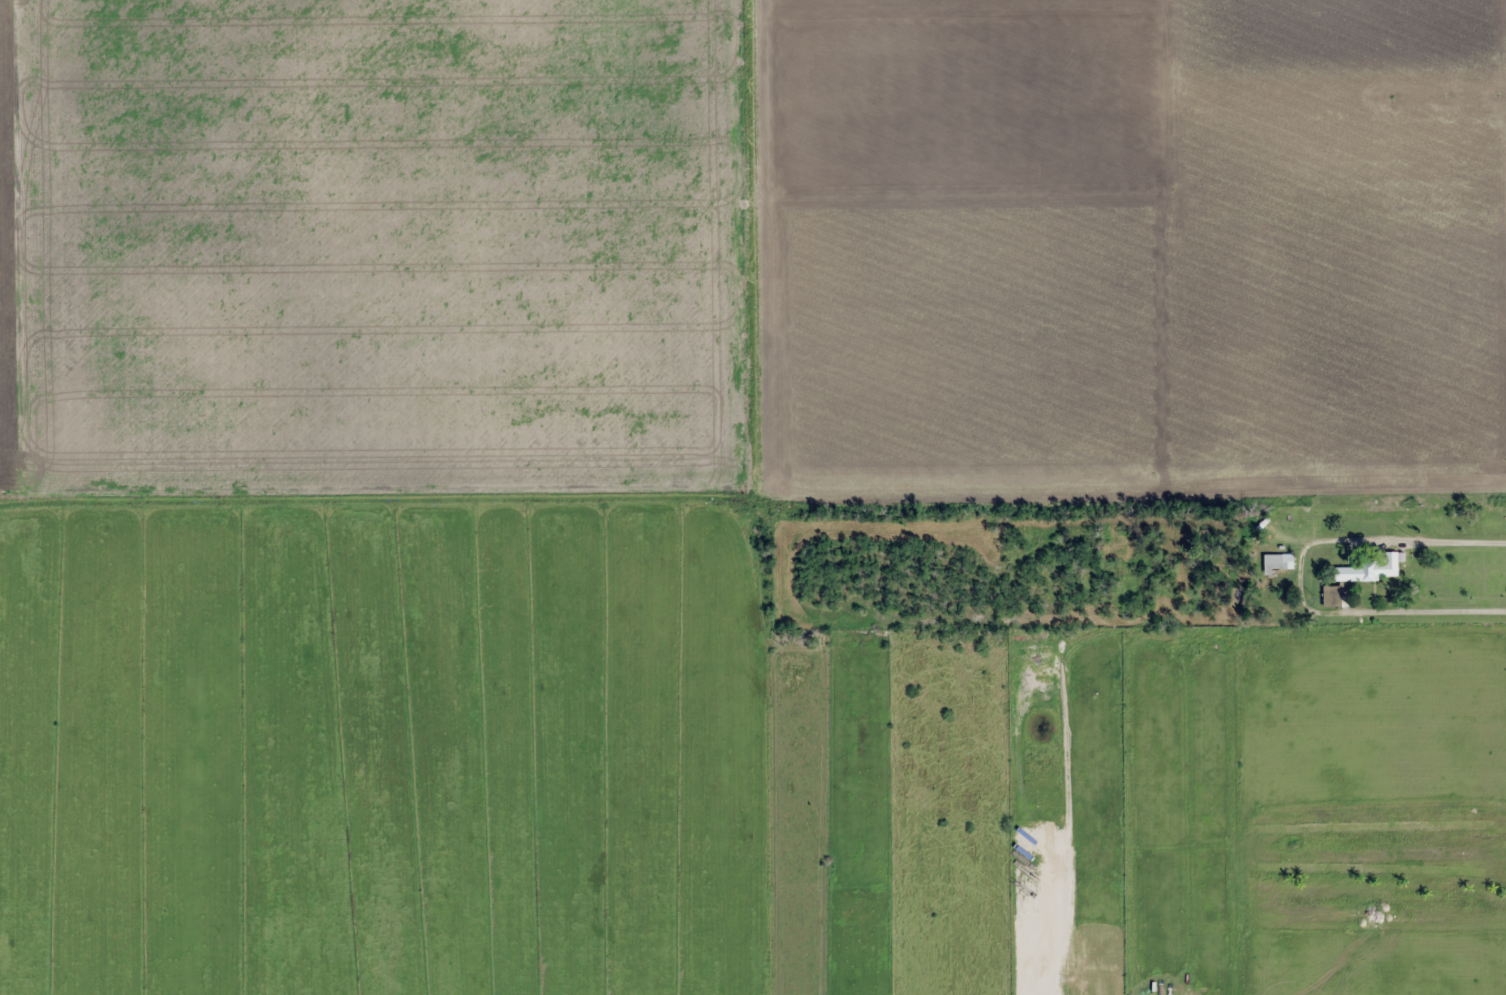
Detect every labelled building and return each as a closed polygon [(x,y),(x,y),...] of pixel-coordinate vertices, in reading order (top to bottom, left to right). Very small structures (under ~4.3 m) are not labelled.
[(1364,580),(1397,580),(1397,561),(1404,561),(1404,553),(1364,553),(1364,580)] [(1264,555),(1264,572),(1294,572),(1294,555),(1264,555)] [(1343,606),(1343,580),(1356,580),(1356,568),(1334,568),(1334,585),(1322,585),(1322,606),(1343,606)]
